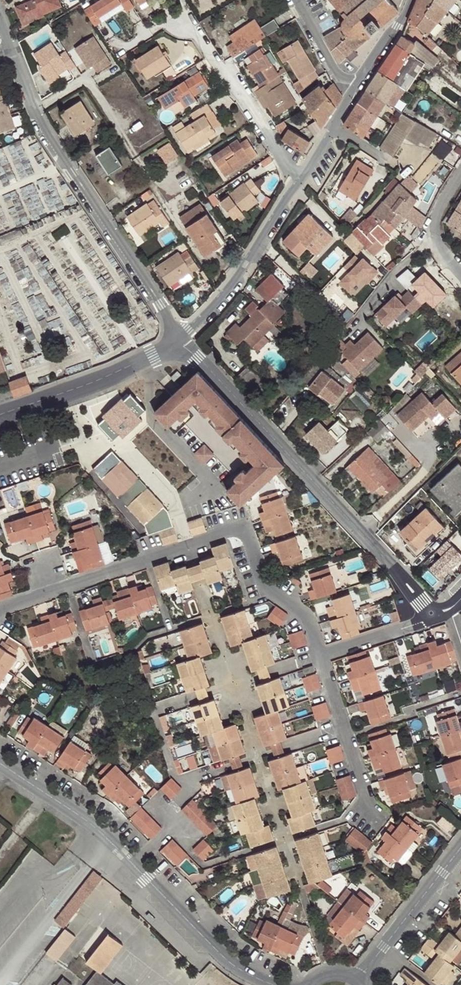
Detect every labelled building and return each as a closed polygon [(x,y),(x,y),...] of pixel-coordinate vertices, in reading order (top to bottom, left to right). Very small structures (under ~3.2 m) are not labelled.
[(58,0),(32,0),(16,7),(22,23),(42,14),(61,6),(58,0)] [(110,11),(102,0),(85,11),(95,26),(102,22),(99,18),(110,11)] [(102,0),(110,11),(122,4),(125,8),(132,3),(129,0),(102,0)] [(338,8),(337,9),(346,18),(345,20),(344,22),(343,25),(343,27),(340,28),(324,37),(339,63),(347,56),(354,51),(398,10),(390,0),(331,0),(338,8)] [(434,0),(417,0),(408,21),(416,27),(434,0)] [(434,0),(416,27),(428,36),(448,11),(434,0)] [(434,0),(448,11),(456,0),(434,0)] [(102,22),(125,8),(122,4),(110,11),(99,18),(102,22)] [(43,17),(42,14),(22,23),(23,25),(43,17)] [(260,29),(257,24),(255,20),(230,37),(234,42),(242,52),(265,37),(260,29)] [(274,20),(260,29),(265,37),(279,28),(274,20)] [(396,44),(409,53),(415,44),(402,35),(396,44)] [(119,71),(95,36),(76,49),(95,77),(100,73),(105,81),(119,71)] [(438,45),(429,37),(424,43),(433,52),(438,45)] [(293,84),(299,93),(319,77),(315,71),(316,70),(307,55),(301,59),(299,55),(304,51),(298,41),(284,49),(290,59),(288,61),(300,80),(293,84)] [(432,67),(438,59),(417,41),(415,44),(409,53),(426,63),(432,67)] [(233,58),(242,52),(234,42),(226,47),(232,56),(233,58)] [(73,71),(63,55),(61,56),(53,43),(34,55),(41,66),(40,66),(40,67),(40,68),(40,69),(40,70),(43,74),(44,76),(45,78),(48,82),(59,75),(57,71),(67,65),(69,69),(71,72),(73,71)] [(398,84),(407,91),(426,63),(409,53),(396,44),(379,71),(398,84)] [(162,69),(171,64),(166,57),(169,55),(166,51),(163,53),(159,45),(135,60),(147,79),(162,69)] [(279,76),(286,72),(284,69),(278,73),(266,54),(264,56),(259,49),(245,58),(249,65),(247,66),(261,88),(279,76)] [(283,64),(288,61),(290,59),(284,49),(277,53),(283,64)] [(357,56),(354,51),(347,56),(351,60),(357,56)] [(175,72),(171,64),(162,69),(167,78),(175,72)] [(59,75),(69,69),(67,65),(57,71),(59,75)] [(386,103),(398,84),(379,71),(367,90),(386,103)] [(209,86),(200,72),(164,94),(172,106),(180,100),(185,108),(197,101),(194,96),(209,86)] [(59,75),(48,82),(50,85),(61,78),(59,75)] [(297,103),(279,76),(261,88),(258,90),(262,96),(275,117),(297,103)] [(321,127),(322,127),(343,97),(334,83),(325,92),(321,86),(302,98),(303,100),(307,106),(312,113),(321,127)] [(258,90),(254,92),(259,99),(262,96),(258,90)] [(386,103),(367,90),(358,103),(377,116),(386,103)] [(172,106),(164,94),(159,97),(166,109),(172,106)] [(307,106),(303,100),(297,104),(301,111),(307,106)] [(0,103),(0,119),(12,116),(7,101),(4,102),(0,103)] [(80,101),(62,112),(76,135),(94,124),(80,101)] [(207,103),(190,114),(195,121),(185,127),(183,122),(173,128),(187,151),(194,146),(198,152),(212,143),(208,137),(216,132),(215,129),(205,116),(212,111),(207,103)] [(351,115),(370,127),(377,116),(358,103),(351,115)] [(307,106),(301,111),(305,117),(312,113),(307,106)] [(205,116),(215,129),(221,125),(212,111),(205,116)] [(316,136),(321,127),(312,113),(305,117),(302,119),(316,136)] [(415,122),(401,114),(389,134),(380,148),(393,157),(402,142),(404,138),(415,122)] [(363,137),(370,127),(351,115),(344,125),(363,137)] [(0,119),(0,135),(16,130),(12,116),(0,119)] [(284,121),(276,126),(284,139),(283,140),(303,153),(311,141),(289,128),(284,121)] [(436,134),(415,122),(404,138),(417,146),(419,143),(427,148),(436,134)] [(258,155),(248,138),(240,144),(238,139),(212,156),(225,177),(258,155)] [(460,150),(460,149),(443,139),(435,154),(453,164),(460,150)] [(172,142),(159,149),(167,163),(180,156),(172,142)] [(96,156),(108,175),(122,166),(110,146),(96,156)] [(432,154),(414,176),(421,182),(440,161),(432,154)] [(356,200),(374,170),(357,159),(339,190),(356,200)] [(245,183),(220,202),(221,203),(234,219),(243,212),(258,201),(255,196),(261,192),(252,179),(245,184),(245,183)] [(385,188),(390,194),(399,183),(395,179),(385,188)] [(385,219),(395,229),(417,200),(399,183),(390,194),(372,214),(382,223),(385,219)] [(208,199),(214,207),(221,203),(220,202),(216,194),(208,199)] [(148,205),(147,204),(127,217),(139,236),(160,222),(164,227),(170,223),(155,201),(148,205)] [(446,217),(443,221),(460,232),(460,201),(451,218),(446,217)] [(226,243),(200,203),(180,217),(205,256),(226,243)] [(357,211),(345,224),(347,226),(349,224),(359,213),(357,211)] [(246,216),(243,212),(234,219),(237,223),(246,216)] [(335,237),(310,213),(283,241),(298,256),(307,246),(317,255),(335,237)] [(365,246),(373,255),(383,246),(383,245),(391,237),(390,235),(380,225),(382,223),(372,214),(366,222),(364,221),(355,229),(349,224),(347,226),(352,232),(365,246)] [(390,235),(395,229),(385,219),(382,223),(380,225),(390,235)] [(128,230),(124,232),(128,239),(132,236),(128,230)] [(365,246),(352,232),(344,240),(350,247),(357,254),(365,246)] [(185,261),(179,252),(155,268),(168,287),(191,271),(194,274),(200,269),(191,256),(185,261)] [(361,261),(355,255),(345,266),(351,272),(342,281),(351,289),(362,277),(368,282),(378,271),(363,258),(361,261)] [(300,266),(307,272),(311,268),(312,266),(306,260),(300,266)] [(389,271),(396,265),(393,261),(385,267),(389,271)] [(453,285),(440,272),(422,290),(430,298),(439,290),(450,301),(459,293),(453,286),(454,285),(453,285)] [(278,305),(289,295),(282,288),(283,286),(272,275),(257,290),(268,301),(274,308),(277,305),(278,305)] [(422,304),(409,291),(399,299),(395,295),(375,315),(386,326),(406,306),(413,313),(422,304)] [(251,347),(264,335),(275,325),(274,324),(286,313),(278,305),(277,305),(274,308),(268,301),(260,309),(253,302),(246,310),(253,317),(241,328),(236,323),(227,333),(228,334),(225,336),(230,341),(232,340),(238,345),(244,339),(251,347)] [(358,370),(383,348),(369,332),(355,344),(353,342),(348,347),(346,344),(338,336),(328,348),(337,357),(342,352),(358,370)] [(251,347),(256,352),(269,341),(264,335),(251,347)] [(332,353),(328,348),(314,364),(314,365),(319,368),(332,353)] [(445,366),(460,384),(460,352),(445,366)] [(339,360),(332,353),(319,368),(323,371),(328,366),(331,362),(334,364),(339,360)] [(345,367),(339,360),(334,364),(340,372),(345,367)] [(302,379),(311,386),(323,371),(319,368),(314,365),(302,379)] [(323,371),(311,386),(310,387),(318,394),(319,392),(334,404),(346,389),(342,386),(345,382),(335,373),(336,372),(328,366),(323,371)] [(349,372),(345,367),(340,372),(344,376),(349,372)] [(402,389),(409,375),(398,369),(391,383),(402,389)] [(245,502),(284,464),(260,438),(218,393),(197,371),(171,396),(154,413),(167,427),(178,417),(186,409),(196,401),(202,407),(208,414),(218,424),(225,432),(233,441),(255,464),(246,472),(237,481),(227,490),(240,505),(241,504),(245,502)] [(173,382),(180,375),(176,371),(170,378),(173,382)] [(349,372),(344,376),(351,384),(355,379),(349,372)] [(14,396),(30,391),(26,377),(10,383),(11,390),(14,396)] [(358,390),(351,396),(365,410),(372,404),(358,390)] [(447,417),(456,409),(443,394),(433,403),(423,392),(397,415),(412,431),(429,416),(432,419),(441,411),(447,417)] [(131,395),(124,401),(139,416),(145,410),(131,395)] [(122,398),(112,407),(134,431),(137,428),(137,425),(142,420),(139,416),(124,401),(122,398)] [(112,407),(103,416),(105,418),(120,434),(123,438),(129,432),(132,433),(134,431),(112,407)] [(202,407),(199,410),(205,417),(208,414),(202,407)] [(186,409),(178,417),(181,421),(190,413),(186,409)] [(105,418),(98,425),(113,441),(120,434),(105,418)] [(306,433),(324,453),(347,432),(337,421),(327,430),(319,421),(306,433)] [(381,421),(368,432),(377,442),(385,435),(389,430),(381,421)] [(218,424),(214,427),(222,435),(225,432),(218,424)] [(230,443),(233,441),(225,432),(222,435),(230,443)] [(203,464),(213,455),(204,445),(194,454),(203,464)] [(401,482),(369,447),(351,463),(360,473),(362,471),(365,475),(360,479),(373,493),(382,484),(389,492),(401,482)] [(93,469),(102,479),(121,461),(112,451),(93,469)] [(246,460),(249,458),(242,451),(239,453),(246,460)] [(102,479),(111,488),(130,470),(121,461),(102,479)] [(360,473),(351,463),(348,466),(360,479),(365,475),(362,471),(360,473)] [(434,486),(445,498),(453,507),(455,509),(460,503),(460,499),(457,495),(460,490),(460,465),(459,463),(434,486)] [(237,481),(246,472),(243,469),(234,477),(237,481)] [(130,470),(111,488),(119,497),(138,479),(130,470)] [(138,479),(119,497),(127,506),(147,489),(138,479)] [(445,498),(434,486),(430,489),(441,501),(445,498)] [(136,515),(155,497),(147,489),(127,506),(136,515)] [(262,520),(288,512),(283,497),(279,498),(277,492),(261,497),(265,511),(260,513),(262,520)] [(144,525),(164,506),(155,497),(136,515),(144,525)] [(41,503),(25,508),(28,516),(43,511),(41,503)] [(455,509),(453,507),(451,511),(454,515),(460,509),(460,503),(455,509)] [(166,529),(173,526),(168,511),(164,506),(144,525),(144,524),(148,535),(159,531),(166,529)] [(433,531),(435,533),(443,526),(426,508),(401,531),(410,541),(411,540),(419,548),(427,541),(424,539),(433,531)] [(43,511),(28,516),(36,541),(43,539),(41,534),(48,531),(55,529),(50,513),(45,515),(43,511)] [(293,530),(288,512),(262,520),(266,533),(274,530),(276,536),(293,530)] [(28,544),(36,541),(28,516),(4,523),(11,542),(26,538),(28,544)] [(206,531),(202,517),(195,519),(199,533),(206,531)] [(199,533),(195,519),(188,522),(192,536),(199,533)] [(70,543),(73,551),(98,543),(92,527),(90,520),(71,526),(74,534),(76,541),(70,543)] [(92,527),(98,543),(100,542),(105,541),(99,524),(92,527)] [(177,540),(173,526),(166,529),(171,542),(177,540)] [(171,542),(166,529),(159,531),(164,545),(171,542)] [(427,541),(435,533),(433,531),(424,539),(427,541)] [(68,536),(70,543),(76,541),(74,534),(68,536)] [(138,539),(141,549),(151,546),(148,536),(138,539)] [(295,536),(270,544),(273,553),(279,551),(284,566),(303,561),(295,536)] [(438,550),(444,556),(431,568),(443,581),(460,564),(460,549),(451,538),(438,550)] [(85,571),(102,566),(100,560),(104,559),(98,543),(73,551),(75,559),(80,558),(82,564),(85,571)] [(212,548),(215,556),(220,571),(234,566),(227,543),(212,548)] [(220,571),(215,556),(200,561),(201,563),(205,577),(207,584),(222,579),(220,571)] [(11,572),(8,564),(2,566),(0,558),(0,576),(11,572)] [(176,585),(171,570),(168,562),(154,567),(161,590),(176,585)] [(205,577),(201,563),(194,565),(187,568),(191,582),(205,577)] [(186,565),(171,570),(176,585),(178,591),(179,594),(193,589),(191,582),(187,568),(186,565)] [(312,600),(337,592),(329,567),(309,574),(314,589),(309,591),(312,600)] [(0,576),(0,600),(12,595),(10,588),(7,582),(14,580),(11,572),(0,576)] [(16,586),(14,580),(7,582),(10,588),(16,586)] [(129,588),(137,613),(153,608),(152,605),(157,603),(152,586),(144,589),(142,584),(129,588)] [(120,620),(137,613),(129,588),(117,592),(118,595),(112,597),(112,598),(105,600),(107,606),(114,603),(116,607),(120,620)] [(327,607),(331,620),(356,612),(350,593),(333,599),(335,605),(327,607)] [(94,606),(79,611),(86,630),(110,623),(104,607),(102,601),(101,597),(92,600),(94,606)] [(282,610),(276,606),(267,618),(274,622),(282,610)] [(221,617),(226,631),(249,624),(244,610),(221,617)] [(274,622),(280,627),(288,615),(282,610),(274,622)] [(71,632),(77,630),(72,613),(59,618),(56,612),(49,614),(57,640),(73,635),(71,632)] [(343,640),(359,634),(358,629),(361,627),(356,612),(331,620),(334,628),(338,626),(343,640)] [(57,640),(49,614),(40,617),(43,623),(27,628),(34,647),(57,640)] [(110,623),(86,630),(87,635),(111,627),(110,623)] [(184,645),(208,638),(203,623),(179,631),(184,645)] [(231,646),(243,642),(254,638),(249,624),(226,631),(231,646)] [(290,642),(305,637),(302,630),(288,635),(290,642)] [(243,642),(247,656),(271,648),(266,634),(254,638),(243,642)] [(9,637),(7,635),(3,641),(18,650),(20,648),(18,647),(20,643),(9,637)] [(307,644),(305,637),(290,642),(293,649),(307,644)] [(212,652),(208,638),(184,645),(189,659),(200,656),(212,652)] [(436,640),(428,643),(436,668),(452,663),(451,660),(457,658),(451,641),(437,645),(436,640)] [(8,671),(17,657),(15,656),(18,650),(3,641),(0,645),(0,666),(8,671)] [(28,649),(20,643),(18,647),(20,648),(25,651),(30,661),(34,660),(28,649)] [(436,668),(428,643),(420,645),(420,648),(422,651),(417,653),(406,656),(412,676),(436,668)] [(257,669),(267,666),(275,663),(271,648),(247,656),(252,671),(257,669)] [(367,656),(365,650),(348,656),(351,664),(353,669),(347,671),(350,679),(376,670),(371,655),(367,656)] [(189,659),(177,663),(182,677),(205,670),(200,656),(189,659)] [(9,671),(14,675),(24,661),(17,657),(8,671),(9,671)] [(313,665),(303,668),(305,674),(315,671),(313,665)] [(0,666),(0,684),(9,671),(8,671),(0,666)] [(259,676),(261,683),(272,680),(269,673),(267,666),(257,669),(259,676)] [(210,684),(205,670),(182,677),(187,692),(195,689),(205,686),(210,684)] [(376,670),(350,679),(354,691),(362,689),(364,695),(382,688),(376,670)] [(302,678),(304,685),(319,680),(317,673),(303,677),(302,678)] [(257,685),(261,699),(285,691),(280,677),(272,680),(261,683),(257,685)] [(319,680),(304,685),(307,692),(308,692),(321,687),(319,680)] [(199,703),(210,699),(208,693),(205,686),(195,689),(197,696),(199,703)] [(261,699),(267,713),(277,709),(290,705),(285,691),(261,699)] [(372,725),(391,718),(383,695),(358,703),(361,712),(367,710),(372,725)] [(196,720),(219,713),(214,698),(210,699),(199,703),(191,706),(196,720)] [(312,706),(314,713),(328,709),(326,702),(313,706),(312,706)] [(188,707),(193,722),(196,720),(191,706),(188,707)] [(441,736),(460,729),(460,721),(459,722),(457,716),(454,708),(434,715),(441,736)] [(277,709),(267,713),(254,717),(259,732),(282,724),(277,709)] [(328,709),(314,713),(316,721),(317,721),(331,716),(328,709)] [(224,727),(219,713),(196,720),(201,735),(213,731),(224,727)] [(33,748),(48,726),(35,717),(33,720),(28,717),(18,731),(30,739),(27,744),(33,748)] [(236,723),(224,727),(213,731),(218,745),(241,737),(236,723)] [(282,724),(259,732),(264,746),(270,744),(281,741),(287,739),(282,724)] [(65,737),(48,726),(33,748),(45,755),(49,749),(54,752),(65,737)] [(368,749),(370,757),(396,748),(391,733),(388,734),(386,728),(369,734),(374,747),(368,749)] [(441,736),(447,755),(460,750),(460,729),(441,736)] [(246,752),(241,737),(218,745),(223,760),(228,758),(239,754),(246,752)] [(70,740),(55,763),(63,768),(64,767),(67,763),(72,766),(80,772),(92,755),(70,740)] [(273,753),(275,758),(285,755),(284,750),(281,741),(270,744),(273,753)] [(223,760),(218,745),(208,748),(213,763),(223,760)] [(326,750),(329,757),(343,752),(340,745),(326,750)] [(396,748),(370,757),(375,769),(382,767),(384,772),(402,766),(396,748)] [(269,760),(273,774),(296,767),(292,752),(285,755),(275,758),(269,760)] [(343,752),(329,757),(331,764),(345,760),(343,752)] [(233,772),(244,768),(242,763),(239,754),(228,758),(231,766),(233,772)] [(177,758),(173,759),(178,774),(182,773),(177,758)] [(436,765),(444,790),(450,787),(452,795),(460,792),(460,758),(436,765)] [(102,788),(108,794),(127,775),(116,764),(114,766),(109,762),(97,774),(103,780),(107,784),(102,788)] [(232,788),(255,780),(250,766),(244,768),(233,772),(221,776),(226,790),(232,788)] [(296,767),(273,774),(278,789),(283,787),(302,782),(296,767)] [(416,788),(410,770),(404,772),(410,789),(416,788)] [(404,772),(378,780),(381,790),(384,789),(387,787),(389,794),(393,803),(412,796),(410,789),(404,772)] [(338,786),(352,782),(350,774),(336,779),(335,779),(338,786)] [(127,775),(108,794),(115,801),(119,796),(130,808),(145,793),(127,775)] [(176,782),(171,777),(161,787),(166,793),(176,782)] [(313,778),(307,780),(311,794),(317,793),(313,778)] [(98,785),(102,788),(107,784),(103,780),(98,785)] [(260,795),(255,780),(232,788),(237,803),(255,797),(260,795)] [(302,782),(283,787),(288,802),(311,794),(307,780),(302,782)] [(181,788),(176,782),(166,793),(171,798),(181,788)] [(340,793),(355,789),(352,782),(338,786),(340,793)] [(357,795),(355,789),(340,793),(343,800),(357,795)] [(311,794),(288,802),(293,816),(311,810),(316,808),(311,794)] [(195,801),(198,804),(203,799),(200,796),(195,801)] [(260,811),(255,797),(237,803),(232,804),(237,819),(260,811)] [(182,809),(187,815),(198,804),(195,801),(192,799),(182,809)] [(198,804),(187,815),(207,836),(218,825),(198,804)] [(147,812),(142,806),(131,817),(136,822),(147,812)] [(311,810),(293,816),(288,818),(293,833),(316,825),(311,810)] [(265,825),(260,811),(237,819),(241,833),(246,832),(265,825)] [(152,817),(147,812),(136,822),(141,827),(152,817)] [(392,823),(387,830),(408,847),(414,840),(424,828),(407,815),(398,827),(392,823)] [(442,815),(437,821),(445,827),(450,822),(442,815)] [(152,817),(141,827),(146,833),(157,822),(152,817)] [(162,828),(157,822),(146,833),(151,838),(162,828)] [(269,823),(265,825),(246,832),(251,847),(274,839),(269,823)] [(355,828),(346,839),(352,844),(361,833),(355,828)] [(408,847),(387,830),(382,837),(386,840),(382,846),(377,852),(392,863),(395,858),(398,860),(408,847)] [(300,855),(323,847),(318,832),(295,840),(300,855)] [(357,848),(367,837),(361,833),(352,844),(357,848)] [(367,849),(372,841),(367,837),(357,848),(359,850),(363,853),(367,849)] [(172,838),(162,849),(167,854),(177,844),(172,838)] [(209,844),(204,839),(199,844),(209,855),(214,850),(209,844)] [(408,847),(414,852),(419,845),(414,840),(408,847)] [(177,844),(167,854),(172,860),(183,849),(177,844)] [(209,855),(199,844),(193,849),(203,860),(209,855)] [(254,854),(258,868),(282,860),(277,846),(254,854)] [(300,855),(305,869),(328,861),(323,847),(300,855)] [(188,855),(183,849),(172,860),(177,865),(188,855)] [(372,863),(367,849),(363,853),(367,864),(372,863)] [(252,870),(258,868),(254,854),(247,856),(252,870)] [(328,861),(332,876),(338,873),(334,859),(328,861)] [(263,882),(286,875),(282,860),(258,868),(263,882)] [(305,869),(309,883),(314,882),(332,876),(328,861),(305,869)] [(253,885),(263,882),(258,868),(252,870),(249,871),(253,885)] [(93,871),(54,921),(65,928),(104,879),(93,871)] [(268,897),(291,889),(286,875),(263,882),(268,897)] [(322,880),(317,884),(329,893),(333,889),(322,880)] [(344,905),(366,922),(370,915),(366,912),(375,901),(361,890),(357,895),(354,892),(344,905)] [(344,905),(338,901),(327,915),(333,919),(344,905)] [(360,929),(366,922),(344,905),(333,919),(329,925),(345,937),(351,930),(355,925),(359,929),(360,929)] [(284,910),(277,923),(281,926),(285,918),(288,912),(284,910)] [(266,921),(259,919),(252,935),(266,941),(263,946),(270,950),(281,926),(277,923),(267,919),(266,921)] [(356,934),(359,929),(355,925),(351,930),(356,934)] [(304,936),(281,926),(270,950),(278,953),(281,948),(288,951),(295,954),(304,936)] [(65,928),(46,952),(56,960),(76,936),(65,928)] [(450,932),(439,944),(430,937),(425,943),(437,952),(439,954),(451,963),(460,950),(460,940),(455,936),(450,932)] [(114,955),(105,948),(108,945),(111,947),(117,938),(109,933),(86,961),(97,970),(85,984),(124,984),(117,980),(115,983),(101,973),(114,955)] [(123,944),(117,938),(111,947),(108,945),(105,948),(114,955),(123,944)] [(437,952),(425,943),(421,949),(432,958),(437,952)] [(288,951),(281,948),(278,953),(286,956),(288,951)] [(424,973),(438,984),(440,982),(450,970),(454,965),(451,963),(439,954),(424,973)] [(406,968),(400,975),(410,982),(413,984),(428,984),(406,968)] [(440,982),(444,984),(445,984),(454,973),(450,970),(440,982)] [(57,984),(59,984),(71,984),(72,983),(63,976),(57,984)]
